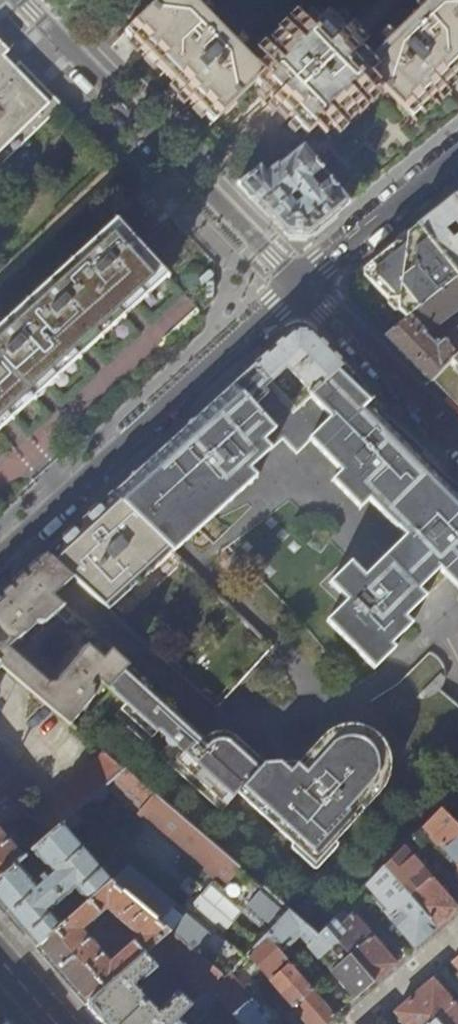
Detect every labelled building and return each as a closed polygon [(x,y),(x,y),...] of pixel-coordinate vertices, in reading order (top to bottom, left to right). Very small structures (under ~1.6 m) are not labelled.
[(309,135),(318,127),(326,135),(380,83),(413,116),(457,73),(457,0),(430,0),(371,57),(328,12),(319,21),(310,12),(256,64),(194,0),(158,0),(125,32),(168,77),(200,110),(213,124),(256,83),(309,135)] [(61,105),(18,61),(12,67),(2,56),(8,50),(0,42),(0,164),(61,105)] [(287,236),(308,237),(322,225),(349,203),(301,144),(277,165),(276,163),(264,173),(259,167),(240,183),(238,185),(251,199),(287,236)] [(454,195),(436,210),(417,225),(457,276),(457,199),(454,195)] [(360,272),(407,318),(457,278),(457,276),(417,225),(405,235),(360,272)] [(36,387),(80,347),(114,317),(137,296),(156,278),(163,272),(133,238),(125,230),(122,226),(0,337),(0,420),(36,387)] [(407,318),(404,321),(404,322),(386,335),(431,381),(433,379),(457,355),(457,330),(433,349),(423,339),(457,311),(457,278),(407,318)] [(292,331),(254,365),(271,383),(268,386),(292,412),(295,409),(277,390),(285,383),(303,402),(345,365),(326,345),(312,331),(292,331)] [(433,379),(444,391),(457,405),(457,355),(433,379)] [(112,495),(172,552),(173,553),(259,477),(252,469),(284,440),(298,454),(313,441),(343,471),(334,480),(362,508),(371,500),(400,528),(401,527),(408,534),(368,574),(353,560),(332,581),(349,599),(329,620),(378,668),(399,647),(394,643),(416,623),(409,616),(430,595),(422,588),(442,569),(457,584),(457,485),(445,474),(424,455),(426,452),(390,420),(371,402),(373,400),(355,377),(345,365),(303,402),(295,409),(292,412),(268,386),(271,383),(254,365),(202,413),(177,435),(164,447),(112,495)] [(47,554),(73,578),(109,610),(172,552),(112,495),(82,522),(47,554)] [(73,578),(47,554),(38,562),(17,582),(0,597),(0,663),(3,666),(69,723),(94,696),(94,690),(92,687),(95,686),(93,684),(98,679),(108,688),(128,667),(129,666),(112,650),(104,659),(88,644),(54,681),(48,680),(10,647),(25,633),(31,639),(42,631),(43,624),(45,624),(57,613),(67,623),(74,615),(53,596),(64,586),(73,578)] [(448,685),(457,685),(457,642),(451,642),(448,685)] [(128,667),(108,688),(122,702),(113,713),(144,742),(156,729),(162,735),(162,739),(164,744),(156,753),(217,810),(218,810),(236,792),(291,843),(289,846),(290,848),(313,870),(315,869),(336,847),(336,845),(334,842),(384,789),(389,780),(391,772),(392,763),(391,754),(389,749),(387,746),(379,736),(372,731),(365,726),(355,724),(351,724),(339,726),(327,732),(324,734),(289,771),(280,762),(264,763),(233,735),(230,733),(218,733),(212,735),(206,739),(128,667)] [(124,769),(106,754),(103,751),(30,815),(44,828),(51,833),(76,812),(84,805),(105,786),(124,769)] [(0,754),(0,791),(5,795),(17,805),(36,783),(0,754)] [(124,769),(105,786),(84,805),(92,811),(113,792),(144,820),(142,822),(183,858),(185,855),(210,876),(200,887),(190,899),(179,911),(138,876),(134,879),(127,873),(122,873),(111,882),(67,832),(82,819),(76,812),(51,833),(31,851),(39,860),(24,873),(17,864),(0,879),(0,904),(20,927),(38,947),(111,885),(169,933),(221,976),(224,978),(229,974),(245,957),(225,935),(244,912),(268,933),(289,911),(124,769)] [(6,823),(10,819),(13,823),(25,812),(17,805),(5,795),(0,800),(0,825),(6,823)] [(457,828),(438,808),(411,837),(419,846),(426,840),(433,833),(441,842),(457,828)] [(51,833),(44,828),(29,842),(28,840),(17,851),(14,847),(22,840),(15,833),(7,839),(0,831),(0,879),(17,864),(31,851),(51,833)] [(441,842),(438,845),(447,856),(457,867),(457,828),(441,842)] [(406,855),(386,872),(409,896),(429,879),(420,870),(406,855)] [(128,867),(122,873),(127,873),(134,879),(138,876),(128,867)] [(386,872),(382,867),(364,886),(384,909),(390,915),(410,898),(409,896),(386,872)] [(429,879),(409,896),(410,898),(437,927),(457,909),(449,898),(430,878),(429,879)] [(183,896),(190,899),(200,887),(194,883),(183,896)] [(38,947),(63,976),(88,1004),(169,933),(111,885),(38,947)] [(410,898),(390,915),(388,917),(402,934),(415,947),(437,927),(410,898)] [(344,906),(323,927),(338,943),(343,948),(350,956),(372,937),(365,929),(344,906)] [(306,945),(316,935),(289,911),(268,933),(264,938),(280,954),(291,945),(299,938),(306,945)] [(323,927),(316,935),(306,945),(311,951),(319,960),(338,943),(323,927)] [(221,976),(169,933),(88,1004),(105,1023),(175,1023),(179,1020),(188,1010),(197,1000),(185,989),(179,995),(178,994),(164,1008),(164,1011),(159,1016),(133,987),(138,982),(142,983),(157,970),(156,968),(165,961),(204,994),(209,989),(221,976)] [(372,937),(350,956),(374,982),(395,964),(385,952),(372,937)] [(280,954),(264,938),(246,956),(257,968),(268,981),(288,963),(280,954)] [(330,972),(350,956),(343,948),(323,965),(330,972)] [(374,982),(350,956),(330,972),(344,987),(355,999),(374,982)] [(288,963),(268,981),(282,996),(292,1007),(312,989),(289,962),(288,963)] [(241,987),(229,974),(224,978),(221,976),(209,989),(220,1002),(233,1016),(252,1000),(241,987)] [(433,979),(414,996),(434,1019),(453,1002),(439,986),(433,979)] [(220,1002),(209,989),(204,994),(197,1000),(188,1010),(195,1016),(203,1009),(208,1015),(220,1002)] [(292,1007),(307,1023),(308,1023),(326,1023),(336,1016),(312,989),(292,1007)] [(434,1019),(414,996),(395,1012),(402,1021),(405,1023),(428,1023),(434,1019)] [(233,1016),(240,1023),(274,1023),(263,1012),(252,1000),(233,1016)] [(453,1002),(434,1019),(439,1023),(457,1023),(457,1007),(453,1002)]
